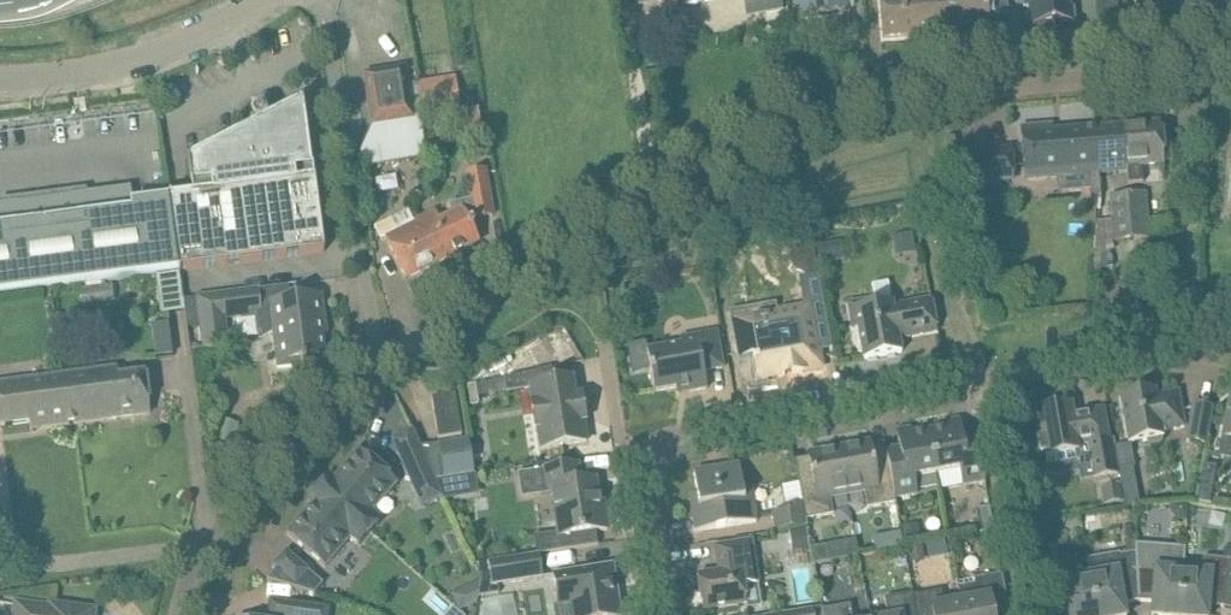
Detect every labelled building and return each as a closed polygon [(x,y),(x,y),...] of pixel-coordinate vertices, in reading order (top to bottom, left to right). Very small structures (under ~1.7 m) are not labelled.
[(748,16),(782,10),(780,0),(746,0),(748,16)] [(799,19),(847,12),(845,0),(796,0),(799,19)] [(932,0),(880,0),(883,38),(935,34),(932,0)] [(935,34),(989,29),(986,0),(932,0),(935,34)] [(1024,8),(1030,8),(1032,25),(1038,25),(1039,31),(1057,30),(1057,23),(1073,22),(1071,0),(1023,0),(1024,8)] [(1174,18),(1208,15),(1207,0),(1172,0),(1174,18)] [(373,124),(362,150),(364,167),(428,157),(422,117),(411,118),(404,71),(366,77),(373,124)] [(419,84),(423,116),(460,110),(455,78),(419,84)] [(303,94),(302,96),(301,98),(300,101),(296,105),(293,108),(291,110),(269,121),(265,112),(262,109),(257,108),(254,110),(252,114),(252,118),(257,127),(188,162),(193,195),(170,198),(179,271),(324,252),(303,94)] [(1098,128),(1101,172),(1127,170),(1129,184),(1143,183),(1142,166),(1164,164),(1161,123),(1098,128)] [(1052,125),(1021,128),(1025,179),(1088,174),(1090,197),(1101,196),(1099,173),(1101,172),(1098,128),(1053,132),(1052,125)] [(1010,149),(974,152),(976,183),(1013,180),(1010,149)] [(436,213),(418,222),(433,250),(444,244),(450,257),(479,242),(468,220),(474,217),(475,222),(496,218),(487,170),(466,174),(471,201),(450,205),(452,216),(440,221),(436,213)] [(169,197),(133,202),(131,188),(87,194),(69,196),(70,197),(66,202),(23,208),(18,204),(18,203),(0,205),(0,295),(51,288),(55,288),(156,274),(179,271),(170,198),(169,197)] [(23,208),(66,202),(70,197),(69,196),(87,194),(87,189),(0,200),(0,202),(0,205),(18,203),(18,204),(23,208)] [(1145,193),(1109,196),(1113,242),(1149,239),(1145,193)] [(433,250),(418,222),(414,224),(409,212),(375,229),(381,241),(386,239),(406,279),(450,257),(444,244),(433,250)] [(916,253),(912,233),(892,237),(896,257),(916,253)] [(814,246),(793,250),(789,262),(797,273),(810,275),(818,269),(814,246)] [(694,270),(675,273),(676,283),(696,280),(694,270)] [(156,274),(161,316),(186,312),(184,301),(184,299),(183,299),(179,271),(156,274)] [(775,304),(731,311),(733,320),(736,335),(740,359),(754,356),(758,380),(822,368),(818,349),(831,347),(831,350),(833,349),(819,274),(818,274),(818,277),(802,280),(801,277),(800,278),(805,307),(776,313),(775,304)] [(82,288),(83,307),(114,302),(113,284),(82,288)] [(253,291),(196,298),(196,299),(184,301),(186,312),(188,327),(199,326),(202,347),(190,348),(192,361),(203,359),(203,350),(229,347),(226,318),(256,315),(253,291)] [(322,297),(255,305),(260,341),(274,334),(278,368),(306,364),(306,360),(325,357),(322,335),(327,334),(322,297)] [(848,304),(849,306),(853,330),(858,329),(864,360),(902,353),(899,339),(937,332),(931,299),(893,306),(893,302),(875,305),(874,300),(848,304)] [(166,324),(151,325),(153,355),(168,355),(166,324)] [(645,343),(628,346),(633,373),(650,370),(651,371),(655,392),(689,386),(691,392),(708,389),(705,372),(723,368),(719,345),(717,332),(680,339),(681,345),(671,347),(647,351),(645,343)] [(538,429),(541,449),(587,442),(583,421),(585,421),(582,396),(575,397),(572,379),(553,382),(551,368),(505,379),(507,393),(532,389),(534,404),(532,404),(536,429),(538,429)] [(117,369),(66,376),(72,424),(150,413),(145,375),(118,378),(117,369)] [(66,376),(0,385),(0,426),(30,422),(31,429),(72,424),(66,376)] [(1185,428),(1183,416),(1179,392),(1156,396),(1155,390),(1120,397),(1129,444),(1146,441),(1147,445),(1151,448),(1160,445),(1163,441),(1162,438),(1164,438),(1163,432),(1185,428)] [(432,399),(438,440),(462,436),(455,395),(432,399)] [(1230,397),(1218,457),(1230,460),(1230,397)] [(1206,446),(1213,407),(1194,404),(1187,442),(1206,446)] [(1040,436),(1035,436),(1039,458),(1043,479),(1080,472),(1093,470),(1094,479),(1120,474),(1114,439),(1109,440),(1108,433),(1104,409),(1073,415),(1072,405),(1036,412),(1040,436)] [(960,426),(929,431),(937,474),(940,491),(963,487),(985,482),(976,435),(962,437),(960,426)] [(887,456),(889,466),(895,499),(917,495),(914,479),(937,474),(929,431),(898,437),(900,448),(886,451),(887,453),(885,453),(886,456),(887,456)] [(474,475),(468,440),(420,447),(430,468),(435,480),(474,475)] [(870,442),(839,448),(848,495),(864,492),(867,509),(896,504),(895,499),(889,466),(875,468),(870,442)] [(417,444),(397,452),(415,492),(434,483),(435,483),(418,443),(417,444)] [(803,503),(806,520),(834,515),(831,498),(848,495),(839,448),(808,454),(813,480),(799,482),(803,503)] [(397,483),(359,450),(327,487),(323,484),(318,489),(370,533),(382,520),(372,512),(397,483)] [(542,470),(516,474),(520,494),(545,490),(552,489),(560,538),(584,534),(608,530),(602,496),(597,496),(595,480),(581,483),(578,464),(554,468),(542,470)] [(757,522),(753,498),(745,499),(740,465),(694,472),(699,507),(692,508),(695,532),(757,522)] [(1119,500),(1116,485),(1101,488),(1103,503),(1119,500)] [(370,533),(318,489),(314,494),(318,498),(287,534),(325,567),(350,538),(360,546),(370,533)] [(783,513),(772,514),(775,533),(807,528),(806,520),(803,503),(782,507),(783,513)] [(1177,521),(1188,521),(1190,506),(1170,504),(1169,511),(1177,521)] [(973,525),(975,534),(994,531),(990,507),(975,510),(977,521),(973,525)] [(918,525),(902,528),(904,539),(920,536),(918,525)] [(752,541),(738,543),(715,547),(719,573),(697,577),(703,612),(747,605),(744,587),(759,585),(752,541)] [(1087,562),(1090,576),(1098,614),(1122,614),(1121,604),(1138,601),(1133,541),(1124,541),(1127,554),(1087,562)] [(1141,541),(1133,541),(1138,601),(1153,602),(1151,614),(1180,614),(1184,571),(1186,548),(1141,545),(1141,541)] [(1209,606),(1223,607),(1230,562),(1230,545),(1227,544),(1223,559),(1203,558),(1202,573),(1184,571),(1180,614),(1209,614),(1209,606)] [(814,564),(829,561),(826,546),(812,549),(814,564)] [(273,567),(267,581),(315,595),(323,584),(286,552),(273,567)] [(542,579),(539,555),(474,564),(481,579),(482,580),(479,597),(499,594),(498,586),(542,579)] [(1223,607),(1230,609),(1230,562),(1223,607)] [(1069,614),(1098,614),(1090,576),(1073,579),(1070,565),(1045,569),(1053,614),(1063,614),(1069,614)] [(554,607),(555,614),(621,614),(613,566),(589,570),(554,575),(559,606),(554,607)] [(961,602),(963,614),(1009,614),(1002,575),(974,580),(975,585),(958,588),(961,602)] [(481,579),(460,589),(468,606),(478,602),(479,597),(482,580),(481,579)] [(912,594),(916,614),(963,614),(961,602),(944,605),(942,591),(913,596),(913,594),(912,594)] [(912,594),(884,599),(887,614),(916,614),(912,594)] [(65,608),(50,605),(50,609),(16,604),(14,614),(88,614),(89,611),(65,608)] [(329,610),(291,605),(290,614),(328,614),(329,610)] [(822,610),(823,614),(852,614),(850,605),(822,610)]
